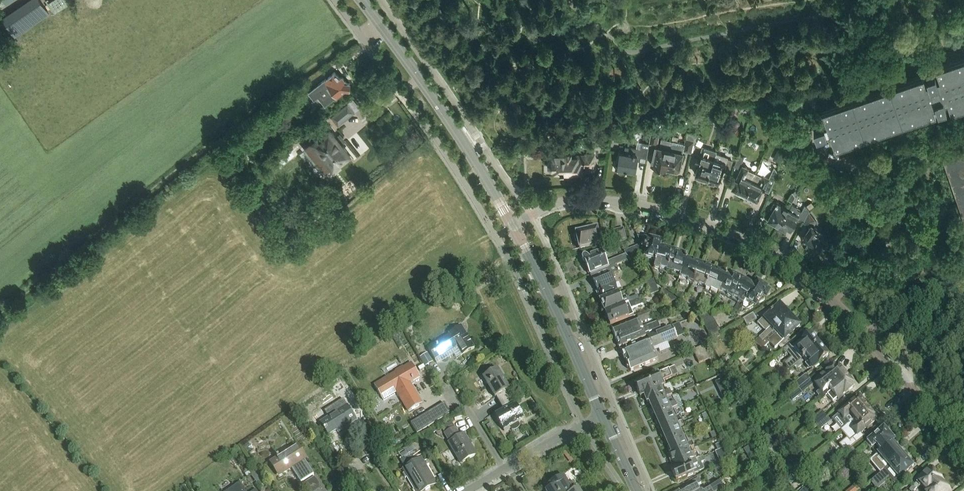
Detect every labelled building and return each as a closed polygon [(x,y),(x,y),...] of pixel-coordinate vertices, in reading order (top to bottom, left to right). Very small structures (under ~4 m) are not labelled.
[(2,18),(15,37),(48,15),(38,0),(29,0),(2,18)] [(935,68),(936,70),(821,110),(826,123),(813,127),(816,136),(829,131),(835,147),(935,113),(934,110),(948,106),(950,111),(963,106),(963,57),(935,68)] [(335,71),(309,91),(315,98),(318,95),(325,104),(346,87),(349,88),(350,82),(347,81),(342,76),(340,77),(339,76),(339,75),(339,74),(339,73),(338,73),(337,72),(336,72),(335,71)] [(302,89),(293,96),(297,102),(306,95),(302,89)] [(348,103),(331,117),(339,128),(357,114),(348,103)] [(720,111),(716,125),(722,127),(726,113),(720,111)] [(350,154),(330,128),(324,133),(320,129),(310,137),(319,148),(319,152),(322,156),(325,156),(327,158),(326,161),(329,165),(332,165),(334,167),(350,154)] [(651,133),(650,143),(657,144),(659,131),(651,133)] [(746,131),(743,140),(748,142),(752,139),(754,134),(746,131)] [(253,133),(244,140),(250,147),(258,141),(253,133)] [(683,163),(686,151),(682,150),(684,144),(678,143),(679,138),(673,137),(671,148),(667,168),(672,169),(674,171),(677,172),(680,171),(681,169),(681,168),(680,167),(681,162),(683,163)] [(684,144),(682,150),(686,151),(691,152),(693,140),(685,138),(684,144)] [(620,152),(618,169),(627,171),(628,169),(635,170),(638,156),(647,157),(649,143),(642,142),(641,149),(626,146),(625,153),(620,152)] [(667,168),(671,148),(656,145),(651,166),(652,166),(653,167),(657,168),(658,167),(666,169),(667,168)] [(697,155),(694,164),(699,165),(698,169),(697,170),(695,175),(696,175),(696,176),(707,180),(716,153),(717,151),(702,147),(700,156),(697,155)] [(942,156),(963,220),(963,148),(942,156)] [(716,153),(707,180),(708,180),(708,181),(714,183),(715,182),(719,183),(723,170),(729,172),(733,160),(727,159),(728,157),(716,153)] [(548,167),(550,169),(552,169),(552,172),(560,172),(560,173),(565,173),(566,175),(570,175),(572,173),(581,173),(581,166),(586,166),(586,168),(593,168),(593,155),(586,155),(586,156),(575,156),(575,154),(565,154),(565,156),(552,156),(552,161),(550,161),(548,163),(548,167)] [(738,154),(734,166),(739,167),(743,156),(738,154)] [(749,167),(743,164),(732,187),(734,188),(734,189),(737,190),(737,191),(745,195),(756,172),(748,168),(749,167)] [(761,189),(767,192),(772,182),(777,171),(774,167),(770,176),(762,173),(762,175),(756,172),(745,195),(753,199),(754,198),(756,199),(761,189)] [(787,209),(773,202),(770,207),(773,209),(767,219),(769,221),(769,222),(773,224),(774,223),(778,226),(787,209)] [(787,209),(778,226),(781,227),(780,228),(784,231),(786,228),(790,231),(799,216),(804,219),(808,212),(809,210),(806,205),(802,212),(797,209),(798,208),(792,204),(789,210),(787,209)] [(812,226),(815,221),(808,212),(804,219),(803,222),(809,226),(801,239),(802,240),(802,241),(807,244),(808,243),(810,245),(810,246),(815,249),(816,249),(817,250),(822,242),(817,239),(822,232),(812,226)] [(597,228),(575,233),(579,250),(600,245),(613,242),(613,243),(626,241),(623,229),(611,231),(611,234),(599,237),(597,228)] [(645,254),(647,260),(653,262),(655,262),(659,251),(661,244),(647,240),(647,242),(645,241),(643,249),(646,250),(645,254)] [(660,270),(667,273),(673,255),(673,253),(671,252),(671,251),(666,249),(665,250),(664,252),(659,251),(655,262),(653,262),(651,269),(651,270),(659,272),(660,270)] [(590,276),(599,272),(616,265),(628,260),(628,259),(624,254),(605,262),(601,252),(587,258),(585,257),(583,258),(582,260),(583,263),(585,263),(590,276)] [(672,275),(672,274),(679,276),(686,260),(684,259),(685,257),(684,255),(680,254),(678,254),(677,256),(673,255),(667,273),(666,274),(672,275)] [(687,283),(693,285),(700,267),(696,266),(697,264),(696,263),(690,261),(689,262),(687,261),(681,279),(687,282),(687,283)] [(618,272),(616,265),(599,272),(601,278),(593,281),(599,298),(617,291),(612,280),(615,279),(614,274),(618,272)] [(699,287),(705,290),(713,273),(714,271),(712,270),(711,269),(707,267),(705,267),(704,269),(700,267),(693,285),(698,288),(699,287)] [(705,291),(710,293),(711,292),(718,295),(726,277),(724,276),(724,275),(719,273),(717,272),(717,274),(713,273),(705,290),(705,291)] [(738,302),(737,303),(738,304),(732,314),(737,316),(740,311),(742,312),(743,309),(742,309),(753,290),(750,288),(750,286),(750,284),(745,281),(745,282),(743,281),(742,283),(737,280),(738,278),(738,277),(733,275),(732,276),(731,275),(729,278),(728,278),(721,293),(727,296),(727,297),(732,300),(732,299),(738,302)] [(657,292),(652,280),(644,283),(649,295),(657,292)] [(766,300),(770,293),(769,292),(770,291),(757,284),(753,290),(742,309),(743,309),(747,311),(763,301),(764,299),(766,300)] [(676,300),(661,290),(661,291),(666,304),(676,300)] [(600,302),(604,314),(638,300),(636,296),(624,301),(624,302),(620,303),(617,295),(600,302)] [(638,300),(604,314),(606,318),(609,326),(634,317),(631,309),(645,303),(644,298),(638,300)] [(758,324),(766,332),(759,338),(762,342),(789,317),(785,312),(786,312),(781,306),(765,320),(764,319),(758,324)] [(615,339),(641,328),(640,324),(650,320),(647,311),(636,316),(637,320),(611,330),(615,339)] [(752,314),(743,319),(746,325),(756,320),(752,314)] [(707,320),(702,323),(705,328),(715,322),(712,317),(707,320)] [(787,337),(795,330),(796,331),(799,328),(789,317),(762,342),(759,338),(754,342),(761,350),(769,343),(774,349),(778,346),(782,350),(790,344),(792,343),(787,337)] [(657,321),(641,328),(615,339),(616,342),(619,348),(645,338),(644,334),(648,332),(660,327),(657,321)] [(705,328),(707,333),(718,327),(715,322),(705,328)] [(621,352),(624,361),(625,360),(652,349),(684,335),(679,324),(665,329),(647,337),(648,340),(621,352)] [(452,334),(429,348),(436,360),(459,346),(464,355),(476,348),(463,326),(451,333),(452,334)] [(721,333),(718,327),(707,333),(710,339),(721,333)] [(819,346),(816,341),(812,336),(810,337),(809,336),(805,340),(794,349),(790,344),(782,350),(786,355),(787,354),(790,358),(783,363),(789,371),(794,367),(819,346)] [(705,353),(702,346),(692,350),(698,363),(712,357),(709,351),(705,353)] [(812,370),(823,361),(823,362),(827,358),(826,357),(828,355),(824,350),(823,350),(819,346),(794,367),(796,371),(802,366),(802,364),(805,361),(807,363),(806,363),(812,370)] [(656,360),(652,349),(625,360),(630,371),(656,360)] [(426,366),(433,362),(428,353),(421,357),(426,366)] [(398,372),(376,385),(380,392),(380,391),(385,400),(399,392),(402,397),(401,398),(410,412),(423,404),(410,383),(421,376),(413,363),(404,368),(403,367),(397,371),(398,372)] [(816,394),(819,398),(845,377),(842,373),(842,370),(839,366),(836,366),(835,366),(823,376),(814,383),(820,391),(816,394)] [(641,397),(644,396),(663,387),(661,382),(678,375),(675,367),(651,377),(651,379),(636,386),(641,397)] [(498,397),(502,404),(511,398),(507,391),(511,389),(499,368),(484,377),(497,398),(498,397)] [(798,389),(809,380),(805,375),(794,384),(798,389)] [(845,376),(845,377),(819,398),(822,401),(825,398),(825,397),(827,396),(832,403),(836,400),(837,400),(853,387),(852,387),(854,385),(850,381),(849,381),(845,376)] [(813,385),(809,380),(798,389),(801,394),(813,385)] [(743,384),(736,390),(740,394),(747,389),(743,384)] [(669,399),(672,398),(670,392),(666,394),(663,387),(644,396),(647,403),(649,402),(651,407),(669,399)] [(515,404),(511,398),(502,404),(506,410),(496,416),(505,431),(511,427),(514,430),(517,430),(520,428),(521,426),(519,422),(526,418),(517,404),(515,404)] [(656,419),(678,410),(675,405),(672,406),(669,399),(651,407),(656,419)] [(867,407),(864,403),(862,403),(860,400),(855,403),(833,421),(842,432),(849,426),(868,410),(867,409),(867,407)] [(348,406),(321,423),(329,435),(337,430),(339,432),(357,420),(348,406)] [(682,408),(678,410),(656,419),(662,432),(682,423),(680,417),(685,415),(682,408)] [(849,426),(842,432),(851,442),(876,421),(873,418),(874,417),(874,415),(871,411),(869,411),(868,410),(849,426)] [(815,426),(826,417),(822,412),(811,421),(815,426)] [(429,413),(411,424),(417,434),(435,423),(429,413)] [(830,422),(826,417),(815,426),(819,431),(830,422)] [(662,432),(668,445),(685,437),(682,430),(685,429),(682,423),(662,432)] [(437,425),(431,429),(434,434),(440,430),(437,425)] [(456,427),(445,434),(450,442),(449,443),(461,464),(477,454),(465,434),(461,436),(456,427)] [(870,451),(872,449),(878,456),(891,444),(894,442),(891,439),(893,437),(889,432),(885,435),(882,431),(867,444),(868,445),(866,446),(870,451)] [(771,450),(779,443),(770,433),(761,440),(771,450)] [(693,447),(691,442),(688,444),(685,437),(668,445),(673,456),(690,449),(693,447)] [(843,455),(852,448),(848,443),(837,452),(840,457),(843,455)] [(902,456),(891,444),(878,456),(872,461),(875,465),(878,463),(880,464),(879,468),(883,473),(889,467),(902,456)] [(302,451),(300,452),(296,446),(272,462),(278,472),(290,465),(306,490),(317,490),(323,488),(304,458),(306,456),(302,451)] [(856,453),(852,448),(843,455),(847,459),(856,453)] [(669,469),(671,472),(699,459),(696,454),(693,455),(690,449),(673,456),(669,458),(673,467),(669,469)] [(401,459),(406,468),(404,469),(417,490),(428,490),(439,484),(423,458),(421,459),(416,450),(401,459)] [(893,484),(912,468),(913,466),(913,465),(913,464),(912,463),(911,463),(910,463),(909,463),(908,463),(902,456),(889,467),(883,473),(870,483),(876,490),(884,483),(883,482),(888,478),(893,484)] [(702,463),(700,458),(699,459),(671,472),(676,483),(694,475),(692,470),(697,467),(695,463),(697,462),(698,464),(702,463)] [(720,463),(712,469),(715,474),(724,469),(720,463)] [(940,481),(941,480),(931,470),(910,490),(911,490),(914,490),(919,487),(923,486),(927,490),(929,490),(940,481)] [(579,490),(574,481),(568,485),(564,477),(548,485),(551,489),(548,490),(577,490),(579,490)] [(695,488),(701,484),(698,480),(678,490),(697,490),(695,488)] [(940,481),(929,490),(949,490),(940,481)] [(240,482),(227,490),(247,490),(240,482)] [(724,489),(720,482),(706,490),(721,490),(724,489)]
